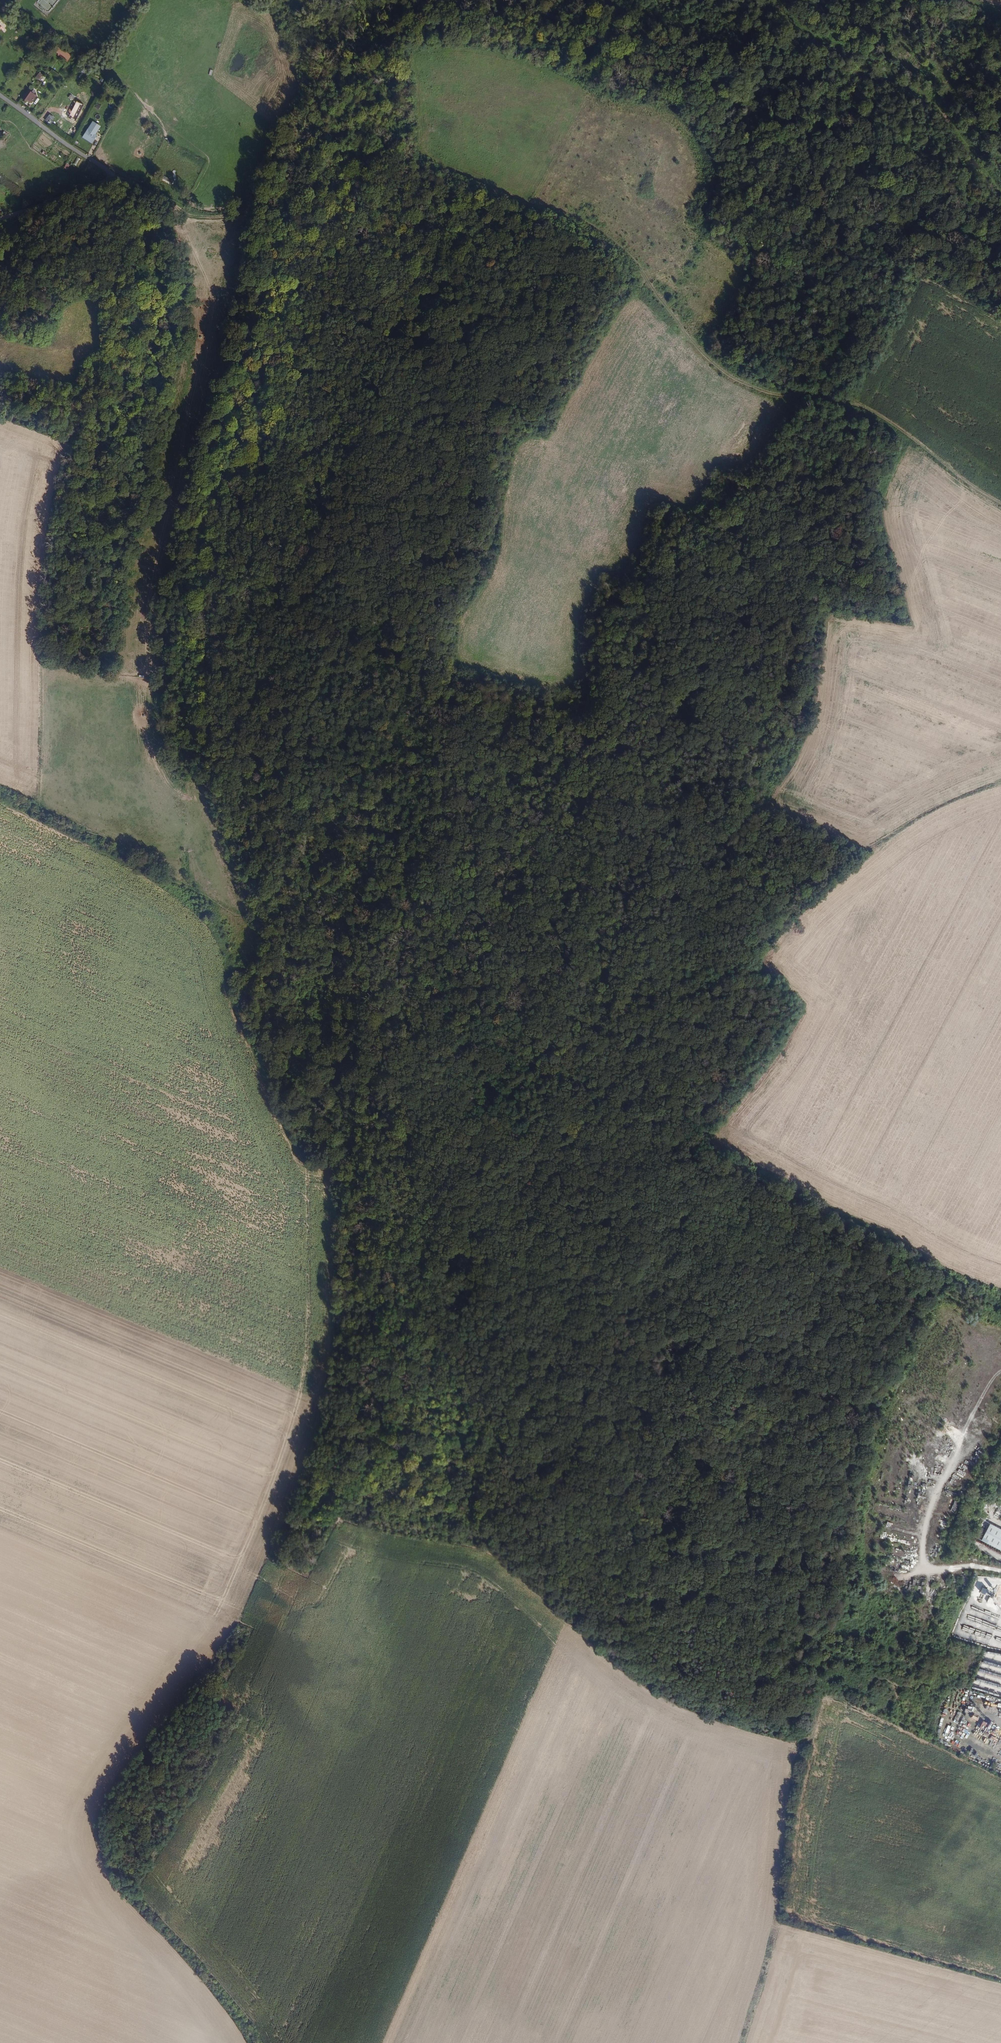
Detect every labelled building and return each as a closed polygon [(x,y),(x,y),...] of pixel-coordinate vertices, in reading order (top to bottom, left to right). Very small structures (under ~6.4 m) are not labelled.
[(62,54),(54,49),(52,52),(60,57),(62,54)] [(33,104),(38,96),(30,91),(24,100),(28,103),(29,101),(33,104)] [(75,121),(84,105),(77,101),(68,117),(75,121)] [(92,144),(97,135),(96,134),(101,126),(93,121),(82,137),(92,144)] [(991,1524),(982,1541),(1000,1551),(1000,1529),(991,1524)]
